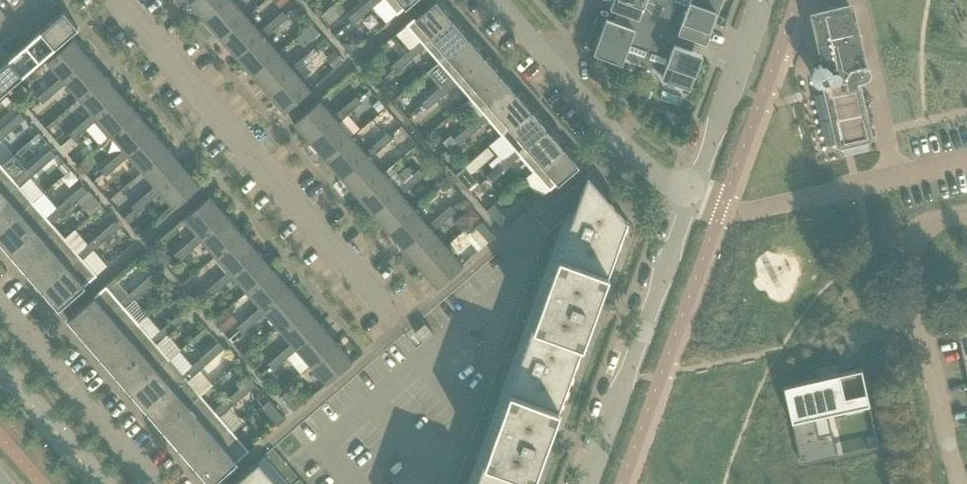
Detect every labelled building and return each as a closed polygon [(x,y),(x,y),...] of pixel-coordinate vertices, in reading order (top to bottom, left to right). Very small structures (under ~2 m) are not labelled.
[(188,2),(204,21),(228,0),(191,0),(188,2)] [(204,21),(220,39),(247,16),(234,1),(233,0),(228,0),(204,21)] [(364,5),(369,11),(373,7),(386,22),(396,13),(397,14),(414,0),(369,0),(364,5)] [(396,34),(410,50),(420,41),(423,44),(452,19),(441,6),(438,3),(435,0),(406,25),(396,34)] [(610,8),(616,10),(621,12),(621,11),(659,25),(668,0),(613,0),(611,7),(610,8)] [(659,25),(696,38),(695,39),(706,43),(722,0),(668,0),(659,25)] [(369,11),(364,5),(349,18),(354,24),(369,11)] [(850,6),(829,11),(814,14),(825,63),(819,65),(814,68),(812,73),(813,79),(818,83),(824,83),(825,83),(838,144),(841,145),(868,139),(870,136),(873,135),(874,134),(873,128),(872,128),(867,129),(857,82),(865,80),(866,79),(867,79),(868,78),(869,77),(869,76),(869,75),(870,73),(869,71),(869,70),(868,69),(867,68),(866,67),(864,66),(863,66),(850,6)] [(63,11),(25,44),(40,60),(78,27),(63,11)] [(595,49),(594,54),(622,64),(623,60),(624,59),(624,58),(641,64),(643,57),(649,60),(652,53),(649,52),(652,44),(659,25),(621,11),(621,12),(617,23),(606,19),(595,49)] [(283,12),(271,21),(277,27),(288,18),(285,15),(283,12)] [(247,16),(220,39),(236,57),(263,34),(265,37),(277,27),(271,21),(260,31),(247,16)] [(439,62),(467,37),(452,19),(423,44),(420,41),(410,50),(406,53),(411,59),(426,47),(439,62)] [(311,24),(304,31),(311,40),(319,33),(311,24)] [(643,57),(641,64),(647,66),(664,72),(663,74),(661,78),(690,89),(702,54),(691,50),(695,39),(696,38),(659,25),(652,44),(649,52),(652,53),(649,60),(643,57)] [(263,34),(236,57),(252,76),(279,53),(265,37),(263,34)] [(351,34),(341,43),(351,53),(360,45),(351,34)] [(454,80),(483,55),(467,37),(439,62),(452,77),(454,80)] [(73,39),(46,62),(60,78),(62,80),(88,57),(73,39)] [(0,66),(0,90),(2,93),(40,60),(25,44),(0,66)] [(314,48),(303,58),(308,64),(319,54),(317,51),(314,48)] [(334,50),(326,57),(335,67),(343,60),(334,50)] [(279,53),(252,76),(268,94),(295,71),(297,73),(308,64),(303,58),(291,67),(279,53)] [(396,72),(411,59),(406,53),(391,66),(396,72)] [(470,98),(499,73),(483,55),(454,80),(452,77),(440,87),(437,90),(442,96),(457,83),(470,98)] [(60,78),(49,87),(54,93),(65,84),(78,98),(104,75),(88,57),(62,80),(60,78)] [(452,77),(439,62),(427,72),(440,87),(452,77)] [(295,71),(268,94),(284,112),(311,89),(297,73),(295,71)] [(486,116),(515,91),(499,73),(470,98),(483,113),(486,116)] [(104,75),(78,98),(92,114),(94,117),(120,94),(104,75)] [(626,84),(624,92),(631,99),(634,87),(626,84)] [(49,87),(37,97),(39,100),(43,103),(54,93),(49,87)] [(428,109),(442,96),(437,90),(422,103),(428,109)] [(502,134),(530,109),(515,91),(486,116),(483,113),(473,122),(469,126),(474,132),(488,119),(502,134)] [(92,114),(80,124),(85,130),(97,120),(110,135),(136,112),(120,94),(94,117),(92,114)] [(356,96),(345,106),(350,112),(361,102),(358,99),(356,96)] [(483,113),(470,98),(460,107),(473,122),(483,113)] [(320,100),(293,123),(309,141),(336,118),(339,122),(350,112),(345,106),(334,116),(320,100)] [(379,100),(373,105),(379,112),(384,107),(379,100)] [(502,134),(489,145),(499,156),(502,160),(515,150),(517,153),(546,128),(538,118),(533,112),(530,109),(502,134)] [(136,112),(110,135),(123,150),(126,153),(152,130),(136,112)] [(1,129),(6,135),(25,119),(20,113),(1,129)] [(336,118),(309,141),(325,160),(352,137),(339,122),(336,118)] [(80,124),(69,134),(71,136),(74,140),(85,130),(80,124)] [(459,145),(474,132),(469,126),(454,139),(459,145)] [(520,156),(533,171),(562,146),(546,128),(517,153),(515,150),(502,160),(500,162),(505,168),(520,156)] [(123,150),(112,160),(117,166),(128,156),(142,172),(168,149),(152,130),(126,153),(123,150)] [(388,133),(376,142),(382,149),(393,139),(390,135),(388,133)] [(456,143),(451,136),(443,142),(448,149),(456,143)] [(352,137),(325,160),(341,178),(367,155),(370,158),(382,149),(376,142),(365,152),(352,137)] [(81,141),(68,152),(77,162),(90,151),(81,141)] [(562,146),(533,171),(549,190),(578,165),(562,146)] [(487,147),(465,166),(472,174),(494,155),(487,147)] [(33,165),(38,171),(56,155),(51,149),(33,165)] [(168,149),(142,172),(154,186),(158,190),(184,167),(168,149)] [(0,167),(0,199),(17,184),(20,187),(38,171),(33,165),(27,170),(14,155),(2,166),(0,167)] [(367,155),(341,178),(357,196),(383,173),(370,158),(367,155)] [(500,162),(502,160),(499,156),(489,164),(493,168),(500,162)] [(112,160),(100,170),(103,173),(106,176),(117,166),(112,160)] [(64,162),(58,167),(64,174),(70,169),(64,162)] [(491,181),(505,168),(500,162),(493,168),(485,175),(491,181)] [(154,186),(143,196),(148,202),(160,192),(174,208),(200,185),(184,167),(158,190),(154,186)] [(464,167),(455,175),(468,189),(477,182),(464,167)] [(419,169),(408,179),(413,185),(425,175),(422,172),(419,169)] [(540,198),(549,190),(533,171),(523,179),(540,198)] [(383,173),(357,196),(373,215),(399,192),(402,195),(413,185),(408,179),(397,189),(383,173)] [(576,208),(558,257),(608,275),(627,221),(599,188),(588,175),(576,208)] [(33,202),(20,187),(17,184),(0,199),(0,230),(33,202)] [(64,201),(69,207),(88,191),(82,185),(64,201)] [(399,192),(373,215),(389,233),(415,210),(402,195),(399,192)] [(143,196),(132,206),(135,210),(137,212),(148,202),(143,196)] [(209,196),(183,219),(197,235),(199,237),(225,215),(225,214),(209,196)] [(10,254),(49,220),(51,223),(69,207),(64,201),(46,217),(33,202),(0,230),(0,242),(10,254)] [(451,205),(439,215),(445,221),(456,211),(454,209),(451,205)] [(471,207),(461,216),(470,225),(480,217),(471,207)] [(492,215),(503,229),(510,222),(499,209),(492,215)] [(415,210),(389,233),(405,251),(431,228),(433,231),(445,221),(439,215),(428,225),(415,210)] [(197,235),(185,245),(191,251),(202,241),(215,256),(241,233),(225,214),(225,215),(199,237),(197,235)] [(461,216),(454,222),(463,232),(470,225),(461,216)] [(10,254),(26,272),(64,238),(51,223),(49,220),(10,254)] [(530,278),(540,281),(562,221),(562,220),(546,233),(530,278)] [(96,237),(101,243),(119,228),(114,222),(96,237)] [(139,223),(133,229),(140,237),(147,232),(139,223)] [(476,229),(488,242),(495,236),(483,223),(476,229)] [(431,228),(405,251),(421,270),(447,246),(433,231),(431,228)] [(241,233),(215,256),(228,271),(231,274),(257,251),(241,233)] [(26,272),(42,290),(80,256),(83,259),(101,243),(96,237),(78,253),(64,238),(26,272)] [(185,245),(174,255),(176,257),(179,261),(191,251),(185,245)] [(447,246),(421,270),(436,288),(463,265),(447,246)] [(228,271),(217,281),(222,287),(233,277),(246,292),(273,269),(257,251),(231,274),(228,271)] [(165,254),(159,259),(166,266),(173,260),(169,254),(165,254)] [(80,256),(42,290),(58,309),(97,275),(83,259),(80,256)] [(558,257),(532,329),(582,347),(608,275),(558,257)] [(273,269),(246,292),(260,307),(262,311),(289,288),(273,269)] [(156,270),(138,286),(143,292),(161,276),(156,270)] [(217,281),(205,291),(208,294),(211,297),(222,287),(217,281)] [(505,348),(515,351),(539,285),(529,281),(505,348)] [(67,319),(84,338),(122,305),(125,308),(143,292),(138,286),(120,302),(106,286),(67,319)] [(260,307),(248,317),(254,323),(265,313),(278,329),(305,306),(289,288),(262,311),(260,307)] [(84,338),(100,356),(138,323),(125,308),(122,305),(84,338)] [(169,322),(175,328),(193,312),(188,306),(169,322)] [(305,306),(278,329),(291,344),(294,347),(321,324),(305,306)] [(227,309),(214,320),(224,332),(238,321),(227,309)] [(248,317),(237,327),(240,330),(242,333),(254,323),(248,317)] [(100,356),(115,374),(154,341),(157,344),(175,328),(169,322),(151,338),(138,323),(100,356)] [(415,332),(422,340),(423,342),(433,333),(425,323),(415,332)] [(291,344),(280,354),(285,360),(296,350),(310,366),(337,343),(321,324),(294,347),(291,344)] [(532,329),(508,395),(558,413),(582,347),(532,329)] [(966,330),(966,335),(959,337),(959,338),(966,336),(966,329),(966,330)] [(964,360),(966,360),(966,336),(959,338),(964,360)] [(115,374),(131,392),(170,359),(157,344),(154,341),(115,374)] [(201,359),(206,365),(224,349),(219,343),(201,359)] [(337,343),(310,366),(326,384),(352,361),(337,343)] [(481,413),(491,417),(513,355),(503,351),(481,413)] [(280,354),(268,363),(271,367),(274,369),(285,360),(280,354)] [(131,392),(147,411),(185,377),(188,380),(206,365),(201,359),(183,374),(170,359),(131,392)] [(817,378),(783,386),(796,442),(798,441),(802,462),(832,455),(833,456),(837,455),(832,432),(818,435),(813,410),(825,408),(826,414),(870,405),(861,368),(829,376),(817,378)] [(147,411),(162,429),(201,395),(188,380),(185,377),(147,411)] [(251,379),(232,395),(238,401),(256,385),(253,382),(251,379)] [(279,399),(292,413),(298,406),(286,393),(279,399)] [(162,429),(178,447),(217,414),(219,416),(238,401),(232,395),(214,410),(201,395),(162,429)] [(482,466),(532,483),(558,413),(508,395),(482,466)] [(269,400),(261,407),(268,415),(276,408),(269,400)] [(178,447),(194,465),(233,432),(219,416),(217,414),(178,447)] [(458,483),(467,483),(490,420),(480,417),(456,483),(458,483)] [(194,465),(210,483),(211,483),(249,451),(233,432),(194,465)] [(264,455),(265,455),(289,483),(297,476),(272,448),(264,455)] [(258,461),(232,483),(279,483),(258,461)] [(475,483),(532,483),(482,466),(475,483)]
